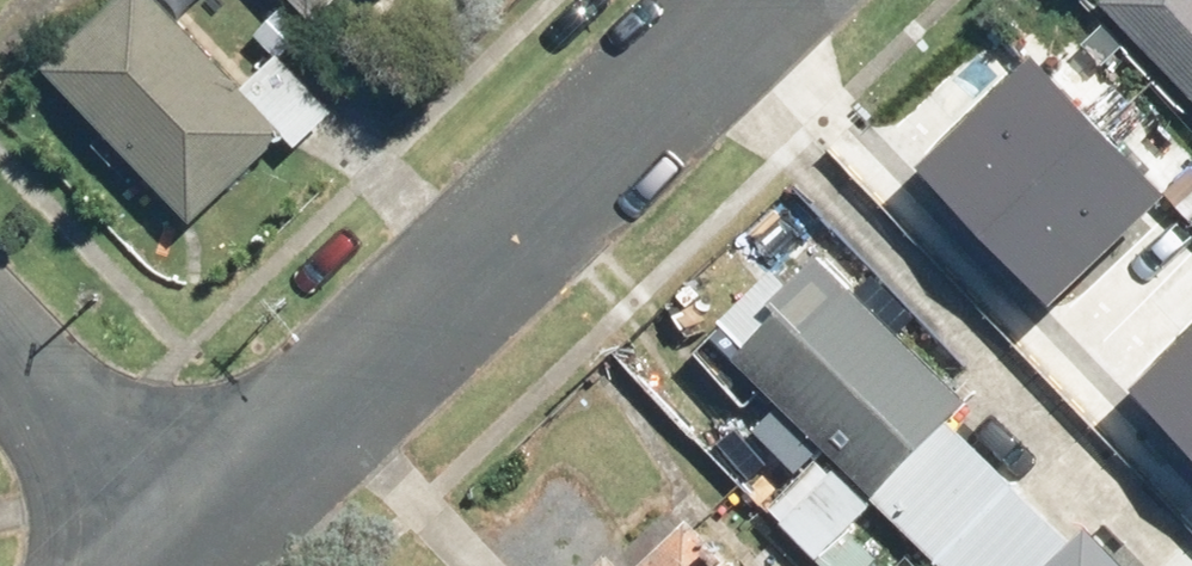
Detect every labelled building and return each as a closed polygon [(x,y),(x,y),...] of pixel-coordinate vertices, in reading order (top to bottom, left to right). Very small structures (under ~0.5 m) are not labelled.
[(164,0),(135,0),(59,72),(198,219),(290,133),(164,0)] [(302,18),(322,0),(285,0),(302,18)] [(1191,86),(1191,0),(1115,0),(1191,86)] [(1030,53),(921,159),(1050,292),(1160,186),(1030,53)] [(849,262),(746,353),(871,493),(974,403),(849,262)] [(1154,374),(1191,413),(1191,337),(1154,374)] [(613,565),(730,565),(679,508),(613,565)] [(1058,565),(1156,565),(1113,518),(1058,565)]
